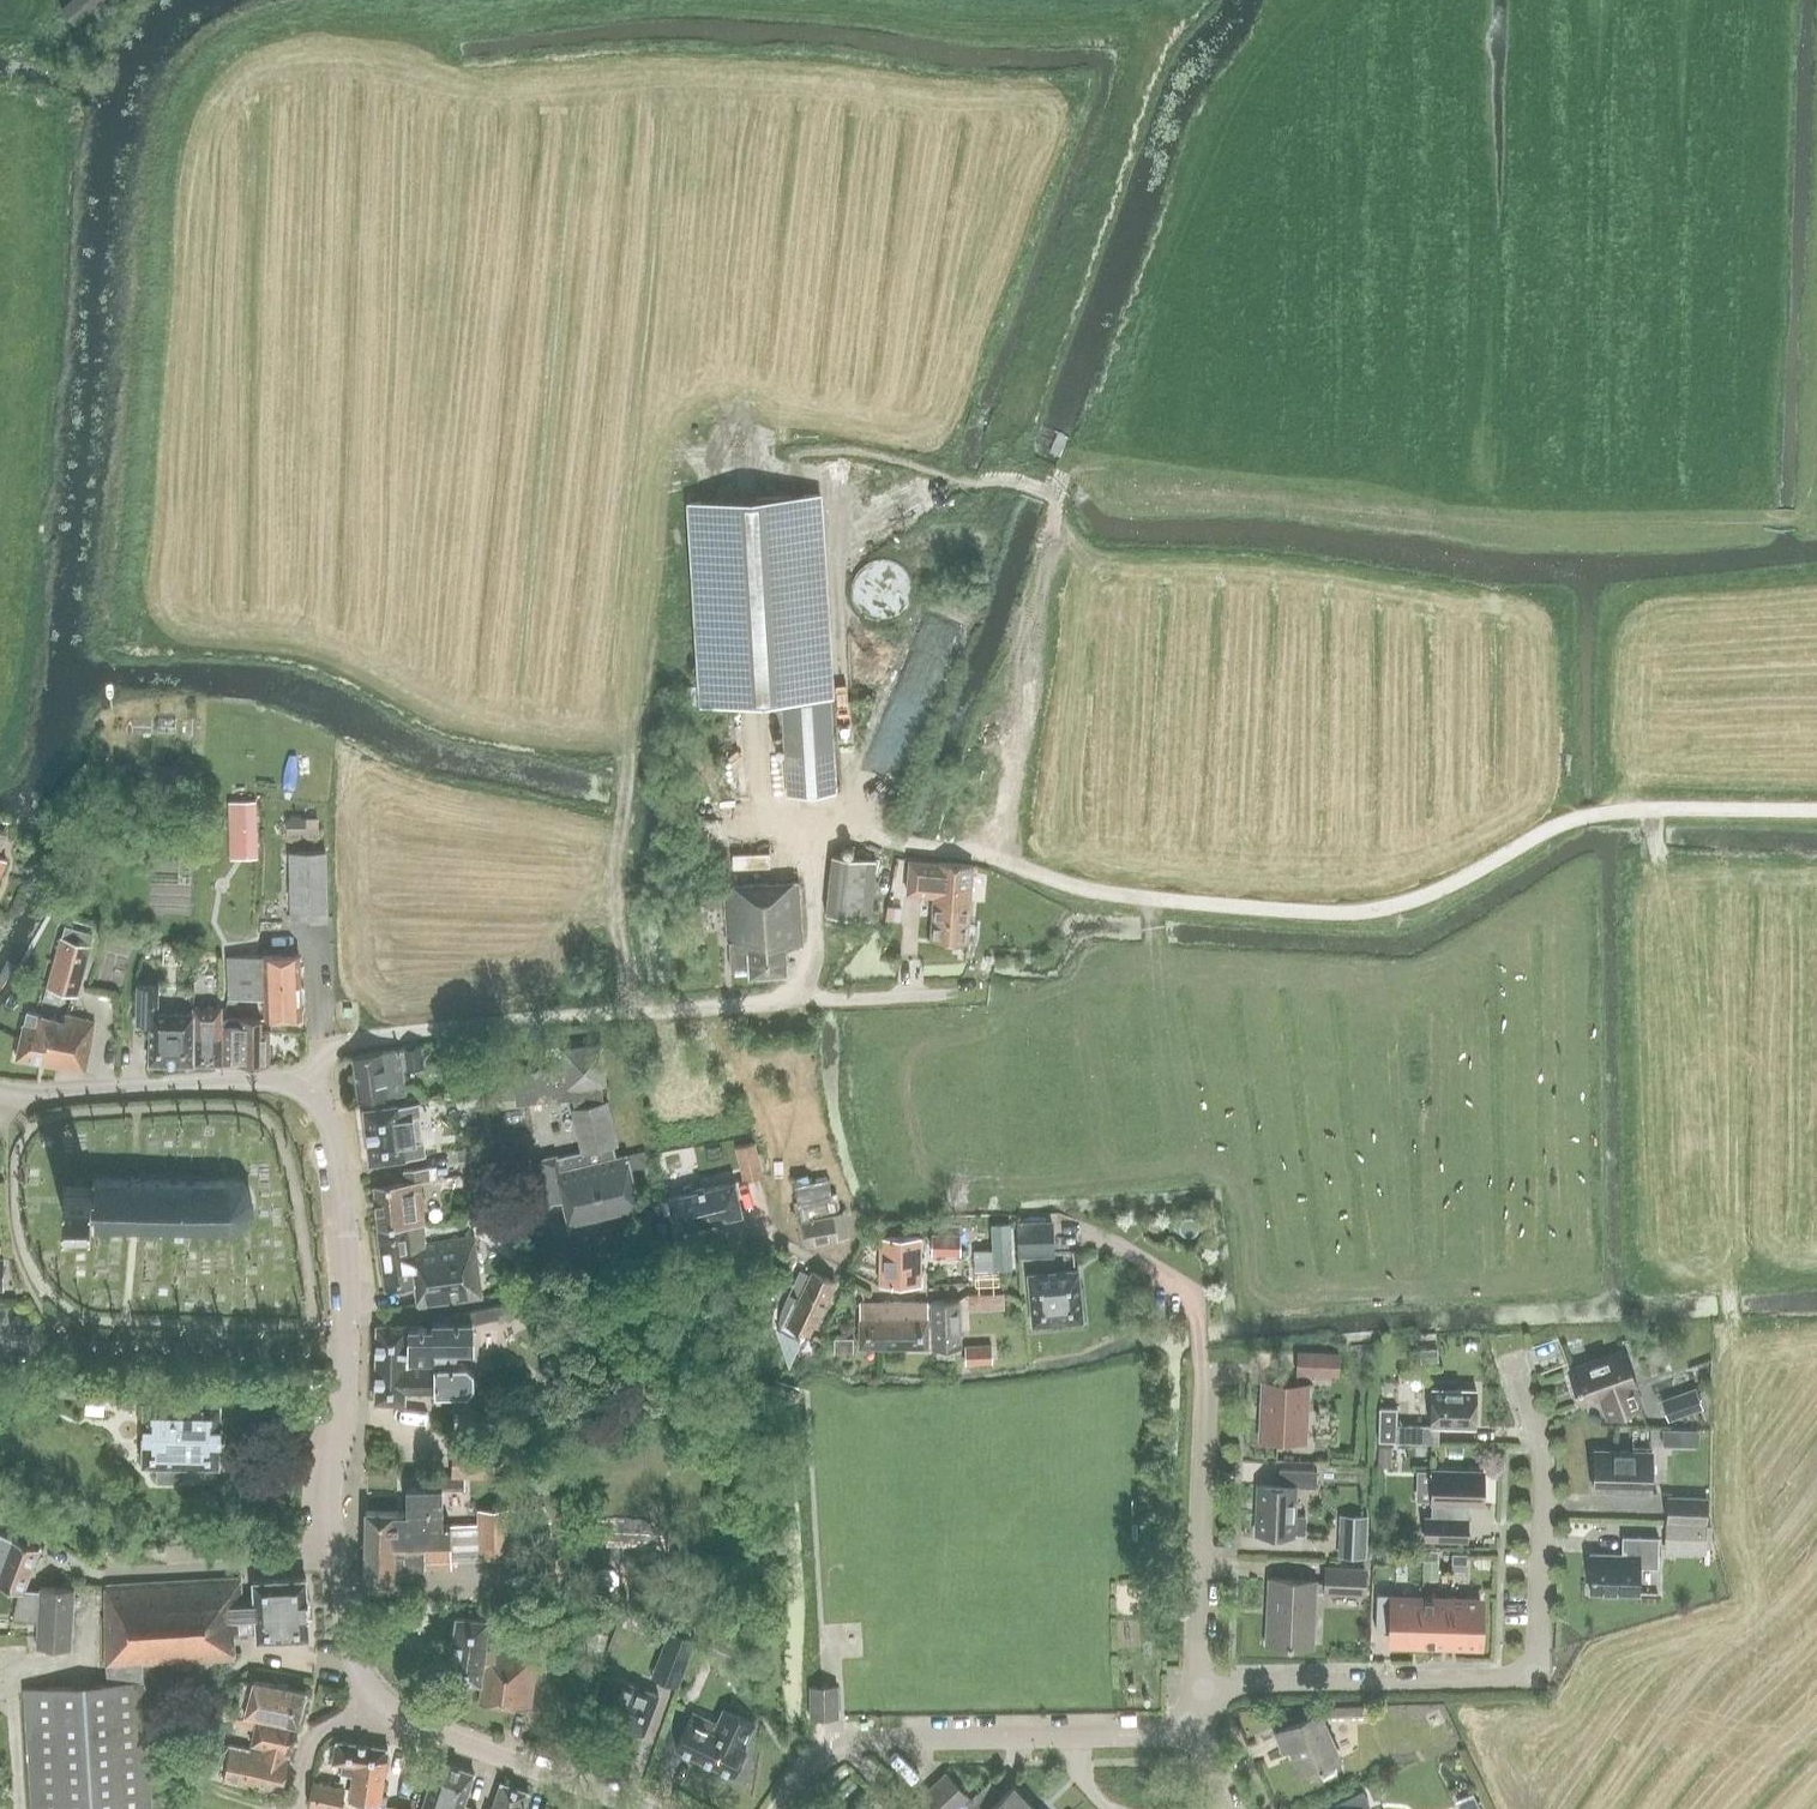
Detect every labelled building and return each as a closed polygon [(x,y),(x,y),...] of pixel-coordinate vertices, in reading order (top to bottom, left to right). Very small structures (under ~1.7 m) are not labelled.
[(61,9),(75,24),(92,8),(101,18),(111,8),(104,0),(71,0),(61,9)] [(836,793),(818,495),(692,503),(704,704),(781,699),(786,795),(836,793)] [(855,591),(854,599),(856,607),(859,613),(864,619),(871,624),(878,626),(886,627),(893,626),(900,623),(906,618),(911,612),(914,605),(916,598),(915,590),(912,583),(908,576),(902,571),(896,568),(888,566),(880,566),(873,568),(866,572),(861,577),(857,584),(855,591)] [(231,804),(232,831),(257,830),(257,803),(231,804)] [(287,833),(306,832),(306,818),(287,818),(287,833)] [(289,852),(290,878),(291,921),(309,920),(327,920),(325,851),(289,852)] [(870,919),(875,859),(832,854),(827,914),(870,919)] [(973,865),(937,862),(910,860),(907,894),(934,896),(931,939),(967,942),(973,865)] [(799,880),(724,885),(727,942),(729,942),(731,970),(750,969),(750,973),(786,971),(785,945),(803,944),(799,880)] [(706,891),(707,906),(721,905),(720,890),(706,891)] [(76,995),(91,944),(62,936),(48,987),(76,995)] [(300,1000),(304,997),(304,986),(300,984),(299,954),(227,955),(228,999),(265,998),(265,1018),(301,1017),(300,1000)] [(159,984),(137,984),(136,1022),(150,1022),(149,1063),(193,1063),(194,1026),(194,1019),(194,1011),(193,1011),(159,1011),(159,984)] [(223,1005),(193,1005),(193,1011),(194,1011),(194,1019),(194,1026),(193,1063),(222,1064),(222,1034),(223,1034),(223,1017),(223,1005)] [(64,1023),(55,1020),(27,1012),(24,1024),(16,1058),(85,1070),(94,1021),(65,1014),(64,1023)] [(222,1034),(222,1064),(269,1064),(269,1031),(261,1030),(261,1018),(223,1017),(223,1034),(222,1034)] [(644,1150),(627,1154),(616,1157),(613,1144),(617,1143),(607,1099),(603,1100),(602,1083),(605,1082),(601,1043),(563,1047),(565,1067),(515,1071),(518,1103),(549,1100),(548,1097),(573,1095),(575,1107),(572,1108),(582,1151),(556,1157),(555,1155),(539,1159),(548,1195),(561,1192),(568,1222),(639,1205),(630,1169),(648,1166),(644,1150)] [(405,1051),(400,1051),(399,1048),(353,1056),(359,1100),(405,1092),(402,1069),(423,1066),(420,1046),(405,1048),(405,1051)] [(419,1101),(398,1104),(363,1108),(370,1162),(426,1155),(423,1136),(419,1101)] [(743,1178),(762,1174),(754,1141),(736,1146),(743,1178)] [(496,1164),(493,1143),(457,1149),(460,1169),(496,1164)] [(502,1162),(519,1158),(516,1146),(499,1150),(502,1162)] [(378,1228),(423,1221),(424,1221),(419,1180),(430,1179),(428,1167),(405,1170),(406,1182),(374,1186),(378,1228)] [(808,1175),(793,1177),(795,1184),(798,1200),(802,1219),(839,1211),(836,1193),(830,1194),(827,1179),(809,1182),(808,1175)] [(252,1208),(252,1205),(252,1201),(252,1198),(251,1194),(249,1192),(247,1188),(244,1185),(242,1184),(240,1182),(238,1181),(232,1180),(230,1179),(135,1178),(93,1177),(93,1186),(64,1186),(64,1198),(64,1201),(64,1204),(64,1216),(93,1216),(92,1225),(135,1225),(231,1227),(235,1226),(239,1225),(242,1223),(245,1221),(247,1218),(249,1215),(251,1211),(252,1208)] [(741,1213),(742,1213),(734,1180),(668,1197),(676,1229),(679,1229),(679,1228),(702,1223),(702,1224),(716,1220),(715,1219),(739,1214),(742,1214),(741,1213)] [(843,1211),(839,1211),(802,1219),(807,1244),(848,1236),(843,1211)] [(657,1233),(668,1231),(665,1219),(655,1222),(657,1233)] [(425,1241),(423,1221),(378,1229),(386,1287),(414,1283),(417,1307),(482,1297),(474,1235),(425,1241)] [(1020,1253),(1054,1252),(1052,1223),(1019,1224),(1020,1253)] [(1009,1224),(992,1225),(993,1249),(974,1250),(975,1270),(994,1269),(1011,1268),(1009,1224)] [(931,1237),(931,1254),(960,1253),(960,1234),(932,1234),(932,1237),(931,1237)] [(880,1284),(920,1284),(920,1254),(920,1237),(880,1237),(880,1284)] [(779,1330),(776,1329),(789,1364),(801,1340),(799,1339),(805,1334),(807,1335),(834,1279),(813,1269),(811,1274),(801,1269),(795,1280),(796,1286),(797,1291),(800,1295),(800,1297),(790,1292),(777,1319),(779,1330)] [(1078,1270),(1029,1275),(1034,1325),(1083,1320),(1078,1270)] [(1003,1292),(981,1293),(982,1309),(1004,1307),(1003,1292)] [(501,1319),(531,1312),(528,1298),(497,1305),(501,1319)] [(959,1299),(931,1301),(931,1303),(933,1345),(933,1346),(961,1345),(959,1299)] [(882,1346),(882,1301),(859,1301),(859,1346),(882,1346)] [(905,1301),(882,1301),(882,1346),(905,1346),(905,1301)] [(928,1301),(905,1301),(905,1346),(928,1346),(928,1345),(933,1345),(931,1303),(928,1303),(928,1301)] [(474,1321),(473,1310),(433,1319),(433,1327),(376,1325),(374,1401),(405,1402),(405,1392),(414,1392),(414,1397),(432,1397),(432,1392),(467,1392),(474,1386),(474,1371),(467,1364),(458,1364),(458,1348),(474,1348),(474,1321)] [(853,1352),(853,1337),(834,1337),(834,1351),(853,1352)] [(966,1362),(992,1361),(991,1345),(965,1346),(966,1362)] [(1421,1348),(1422,1360),(1439,1359),(1439,1347),(1421,1348)] [(1639,1382),(1627,1349),(1573,1368),(1585,1401),(1605,1395),(1612,1415),(1644,1403),(1637,1383),(1639,1382)] [(1338,1373),(1339,1354),(1298,1352),(1297,1371),(1338,1373)] [(118,1398),(119,1378),(87,1376),(86,1396),(118,1398)] [(1304,1439),(1306,1386),(1264,1384),(1262,1437),(1304,1439)] [(1382,1439),(1443,1440),(1444,1423),(1479,1424),(1480,1388),(1436,1386),(1435,1423),(1409,1422),(1401,1422),(1401,1406),(1383,1405),(1382,1439)] [(1706,1406),(1705,1404),(1699,1387),(1667,1398),(1674,1418),(1706,1406)] [(220,1441),(221,1427),(219,1427),(220,1407),(220,1403),(144,1401),(143,1463),(158,1463),(158,1479),(179,1479),(179,1464),(219,1465),(219,1461),(218,1461),(219,1441),(220,1441)] [(1672,1446),(1672,1429),(1661,1429),(1661,1446),(1672,1446)] [(451,1476),(495,1477),(495,1443),(452,1443),(451,1476)] [(1391,1447),(1379,1447),(1378,1460),(1391,1461),(1391,1447)] [(1656,1450),(1598,1449),(1598,1487),(1634,1488),(1634,1491),(1655,1491),(1656,1450)] [(1436,1470),(1423,1469),(1423,1497),(1436,1497),(1436,1501),(1437,1501),(1437,1515),(1429,1515),(1429,1537),(1471,1538),(1472,1516),(1469,1516),(1470,1502),(1487,1502),(1487,1469),(1436,1467),(1436,1470)] [(1317,1470),(1279,1468),(1278,1485),(1259,1484),(1257,1533),(1292,1535),(1292,1534),(1305,1535),(1305,1516),(1293,1515),(1294,1486),(1316,1487),(1317,1470)] [(525,1474),(507,1475),(509,1508),(510,1530),(511,1546),(529,1545),(528,1531),(538,1530),(537,1506),(527,1506),(525,1474)] [(407,1524),(443,1524),(442,1485),(406,1485),(407,1509),(407,1510),(407,1524)] [(1710,1496),(1669,1495),(1669,1521),(1710,1522),(1710,1496)] [(480,1556),(511,1555),(511,1546),(510,1530),(509,1508),(478,1509),(480,1556)] [(450,1524),(443,1524),(407,1524),(407,1510),(366,1509),(364,1584),(393,1584),(393,1564),(431,1564),(431,1567),(451,1567),(450,1524)] [(1367,1516),(1340,1515),(1338,1557),(1365,1558),(1367,1516)] [(1706,1524),(1667,1523),(1666,1546),(1706,1547),(1706,1524)] [(24,1589),(39,1548),(0,1533),(0,1584),(19,1591),(14,1619),(38,1621),(40,1590),(24,1589)] [(1663,1535),(1627,1534),(1626,1552),(1596,1551),(1595,1590),(1642,1591),(1643,1565),(1662,1565),(1663,1535)] [(1428,1558),(1428,1548),(1414,1547),(1413,1557),(1428,1558)] [(1443,1548),(1428,1548),(1428,1558),(1443,1558),(1443,1548)] [(1457,1551),(1456,1561),(1471,1562),(1471,1552),(1457,1551)] [(1325,1591),(1364,1593),(1365,1569),(1326,1567),(1325,1582),(1325,1591)] [(241,1576),(106,1584),(105,1664),(106,1664),(107,1684),(24,1689),(31,1808),(152,1808),(144,1681),(142,1663),(235,1659),(233,1633),(256,1632),(257,1640),(307,1637),(307,1638),(309,1638),(309,1637),(309,1634),(308,1615),(309,1615),(308,1600),(307,1600),(306,1581),(306,1578),(305,1578),(305,1577),(303,1577),(303,1578),(253,1581),(254,1598),(242,1599),(241,1576)] [(1325,1582),(1315,1582),(1315,1581),(1270,1578),(1267,1644),(1312,1646),(1315,1591),(1325,1591),(1325,1582)] [(40,1586),(40,1590),(38,1621),(37,1646),(71,1648),(74,1588),(40,1586)] [(1377,1593),(1376,1630),(1377,1630),(1377,1628),(1392,1629),(1392,1630),(1393,1630),(1392,1642),(1421,1643),(1422,1595),(1394,1594),(1377,1593)] [(1422,1595),(1421,1643),(1450,1644),(1451,1596),(1422,1595)] [(1451,1596),(1450,1644),(1479,1645),(1480,1597),(1451,1596)] [(530,1707),(537,1654),(485,1648),(486,1642),(480,1641),(483,1619),(456,1616),(448,1679),(481,1683),(479,1701),(530,1707)] [(609,1638),(588,1630),(583,1647),(603,1655),(609,1638)] [(678,1684),(695,1641),(674,1633),(657,1677),(678,1684)] [(643,1734),(659,1694),(613,1676),(597,1716),(643,1734)] [(245,1710),(298,1724),(306,1690),(287,1685),(288,1683),(278,1680),(277,1683),(253,1677),(253,1680),(240,1677),(233,1707),(238,1708),(237,1713),(244,1715),(245,1710)] [(838,1716),(837,1685),(810,1686),(811,1717),(838,1716)] [(1363,1717),(1363,1704),(1330,1705),(1330,1718),(1363,1717)] [(724,1707),(716,1722),(693,1711),(676,1747),(733,1774),(736,1768),(739,1769),(743,1760),(740,1759),(746,1747),(743,1746),(755,1722),(724,1707)] [(251,1742),(263,1745),(262,1752),(248,1749),(249,1747),(229,1744),(225,1767),(223,1778),(281,1791),(289,1758),(287,1757),(288,1751),(290,1752),(298,1724),(245,1710),(244,1715),(237,1713),(234,1723),(255,1728),(251,1742)] [(1304,1775),(1339,1760),(1318,1713),(1276,1732),(1284,1751),(1291,1748),(1304,1775)] [(225,1767),(229,1744),(195,1739),(192,1762),(225,1767)] [(379,1804),(386,1805),(387,1795),(382,1794),(388,1748),(336,1741),(333,1762),(342,1763),(341,1773),(353,1775),(350,1800),(379,1804)] [(667,1754),(664,1772),(677,1774),(680,1756),(667,1754)] [(463,1805),(474,1772),(437,1760),(421,1808),(476,1808),(463,1805)] [(936,1784),(956,1805),(967,1795),(947,1774),(936,1784)] [(345,1787),(313,1780),(308,1805),(312,1806),(312,1808),(340,1808),(345,1787)] [(893,1780),(876,1796),(889,1808),(906,1808),(914,1801),(893,1780)] [(1033,1806),(1013,1784),(1003,1794),(990,1780),(965,1804),(970,1808),(1031,1808),(1033,1806)] [(529,1792),(501,1782),(492,1808),(489,1808),(488,1808),(523,1808),(529,1792)] [(956,1805),(936,1784),(925,1794),(939,1808),(952,1808),(956,1805)] [(1360,1808),(1369,1804),(1363,1791),(1337,1802),(1340,1808),(1361,1808),(1360,1808)] [(1472,1792),(1456,1800),(1461,1808),(1472,1808),(1479,1805),(1472,1792)] [(548,1798),(544,1808),(576,1808),(548,1798)]
